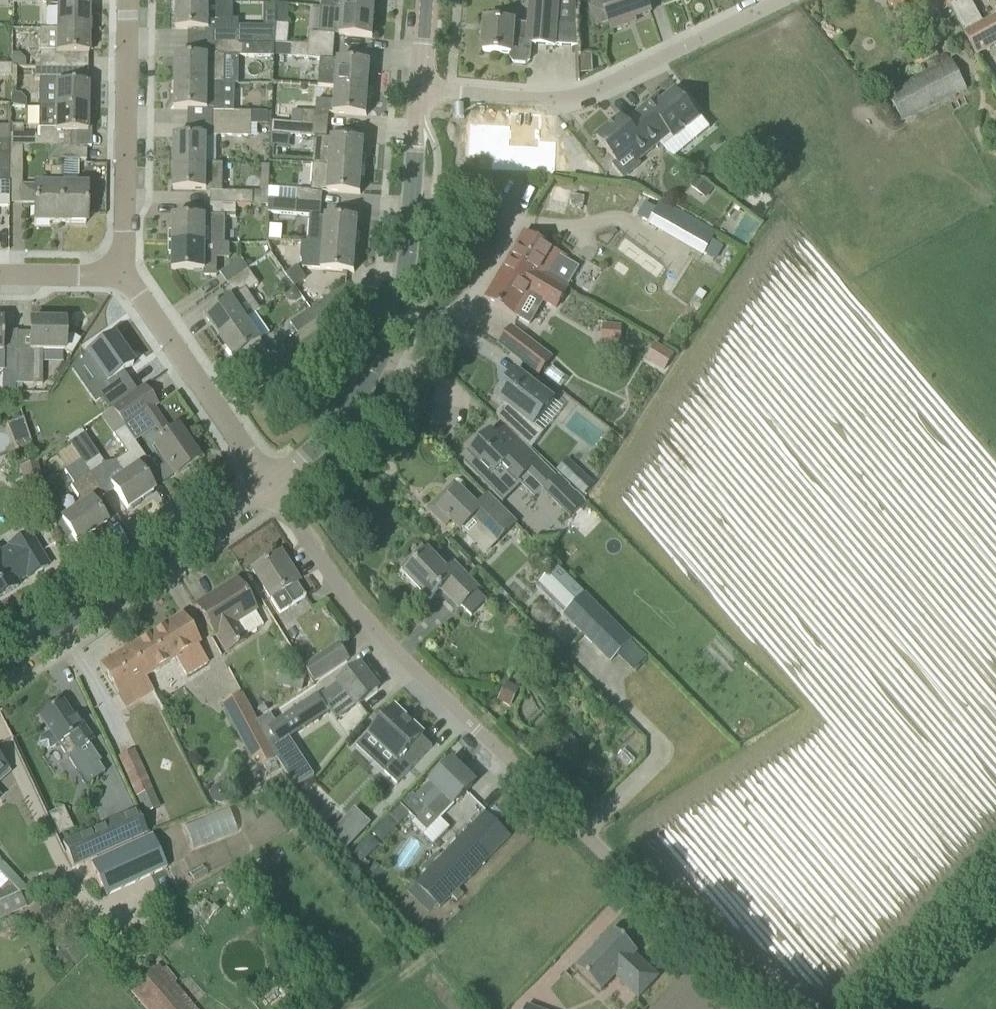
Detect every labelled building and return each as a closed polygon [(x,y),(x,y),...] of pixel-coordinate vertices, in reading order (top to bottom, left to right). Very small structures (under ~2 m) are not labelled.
[(341,10),(374,13),(375,13),(375,12),(374,12),(375,0),(322,0),(321,9),(341,10)] [(530,25),(485,21),(483,53),(510,55),(509,59),(514,64),(525,65),(530,61),(531,45),(554,47),(554,46),(578,48),(575,0),(532,0),(530,25)] [(601,3),(590,7),(596,24),(607,21),(611,32),(628,26),(626,22),(651,14),(647,0),(599,0),(601,3)] [(949,7),(946,0),(886,0),(896,21),(908,15),(913,26),(949,7)] [(949,7),(964,33),(979,25),(975,19),(975,15),(974,11),(973,8),(970,5),(967,4),(965,0),(946,0),(949,7)] [(225,4),(210,4),(176,4),(177,4),(176,28),(175,28),(175,30),(213,30),(213,44),(275,45),(275,27),(239,27),(239,20),(225,20),(225,4)] [(278,4),(276,24),(288,25),(290,5),(278,4)] [(57,6),(57,30),(89,30),(89,6),(57,6)] [(307,47),(334,49),(335,35),(373,39),(373,37),(372,37),(374,13),(341,10),(321,9),(320,8),(318,34),(308,33),(307,47)] [(979,29),(983,36),(970,44),(977,58),(995,47),(995,20),(979,29)] [(35,56),(35,68),(73,69),(73,54),(89,54),(89,30),(57,30),(40,30),(40,51),(57,51),(57,56),(35,56)] [(907,46),(918,66),(938,55),(927,35),(907,46)] [(274,57),(275,45),(213,44),(213,58),(225,58),(225,56),(274,57)] [(335,88),(369,91),(369,90),(368,90),(370,66),(371,64),(333,61),(334,49),(307,47),(291,45),(290,58),(321,60),(319,87),(335,88)] [(225,58),(213,58),(175,58),(175,59),(176,59),(176,83),(175,83),(175,84),(224,84),(225,58)] [(952,60),(888,92),(903,121),(967,89),(952,60)] [(39,86),(39,108),(56,108),(88,109),(88,84),(73,84),(73,69),(35,68),(35,80),(56,81),(56,86),(39,86)] [(235,100),(235,85),(224,85),(224,84),(175,84),(176,84),(175,109),(174,109),(174,110),(208,111),(208,112),(212,112),(212,125),(252,126),(252,113),(224,112),(224,100),(235,100)] [(369,91),(335,88),(334,102),(317,100),(316,113),(293,111),(292,124),(302,125),(328,127),(329,114),(366,117),(367,115),(366,115),(368,91),(369,91)] [(700,117),(697,119),(675,92),(657,108),(652,102),(636,115),(659,143),(669,135),(674,140),(683,133),(690,141),(694,142),(710,129),(700,117)] [(23,146),(62,148),(62,147),(71,148),(71,147),(71,132),(87,133),(88,109),(56,108),(39,108),(39,129),(40,129),(40,135),(10,135),(10,142),(10,146),(23,146)] [(659,143),(636,115),(625,124),(621,119),(597,138),(615,162),(611,165),(623,179),(640,164),(637,161),(659,143)] [(316,139),(313,165),(362,169),(363,168),(362,168),(364,144),(364,143),(327,140),(328,127),(302,125),(292,124),(272,122),(272,135),(316,139)] [(252,138),(252,126),(212,125),(212,137),(252,138)] [(554,174),(556,142),(540,142),(539,148),(507,146),(508,127),(470,125),(468,155),(492,156),(491,170),(554,174)] [(10,142),(10,135),(10,126),(0,126),(0,142),(10,142)] [(173,165),(174,165),(207,165),(208,138),(174,138),(174,139),(175,139),(174,163),(173,163),(173,165)] [(10,155),(10,146),(10,142),(0,142),(0,155),(10,155)] [(10,185),(22,185),(23,146),(10,146),(10,155),(10,183),(10,185)] [(61,223),(86,224),(87,186),(72,186),(72,182),(79,180),(79,161),(86,161),(87,147),(71,147),(71,148),(62,147),(62,148),(61,169),(61,223)] [(223,165),(207,165),(174,165),(174,189),(173,189),(173,190),(207,191),(207,192),(211,193),(211,205),(236,205),(269,206),(269,193),(223,193),(223,165)] [(362,170),(362,169),(313,165),(311,192),(297,190),(296,202),(296,203),(322,205),(323,191),(360,195),(361,194),(360,194),(362,169),(362,170)] [(34,223),(61,223),(61,169),(50,169),(49,186),(22,185),(22,203),(35,203),(34,223)] [(691,188),(704,197),(711,186),(698,177),(691,188)] [(9,209),(10,185),(10,183),(0,183),(0,209),(9,209)] [(310,217),(308,243),(356,247),(355,246),(357,222),(358,222),(358,221),(321,217),(322,205),(296,203),(296,202),(279,201),(279,202),(270,201),(269,214),(310,217)] [(665,234),(678,210),(663,202),(650,226),(665,234)] [(173,218),(173,244),(206,244),(206,235),(224,235),(224,232),(236,232),(236,205),(211,205),(210,219),(173,218)] [(525,234),(511,259),(536,273),(536,272),(550,279),(567,289),(579,267),(563,258),(564,255),(525,234)] [(356,248),(356,247),(308,243),(308,244),(302,243),(301,256),(303,269),(354,273),(354,272),(353,272),(355,248),(356,248)] [(206,256),(206,244),(173,244),(173,270),(205,271),(205,277),(217,278),(217,256),(206,256)] [(228,284),(249,270),(241,259),(221,273),(228,284)] [(511,259),(487,300),(519,318),(519,317),(516,315),(529,293),(556,309),(568,289),(567,289),(550,279),(536,272),(536,273),(511,259)] [(247,321),(247,320),(260,311),(248,293),(259,285),(249,270),(228,284),(235,293),(230,296),(232,299),(204,318),(205,319),(206,318),(219,338),(219,339),(219,340),(220,339),(220,340),(247,321)] [(339,306),(332,296),(291,324),(298,335),(339,306)] [(16,374),(16,359),(17,359),(17,335),(17,331),(16,331),(16,333),(3,333),(3,321),(0,321),(0,352),(4,352),(4,374),(16,374)] [(65,321),(31,321),(31,335),(17,335),(17,359),(43,359),(43,351),(64,351),(71,356),(81,341),(74,337),(65,336),(65,321)] [(247,321),(220,340),(234,359),(233,360),(234,361),(262,342),(247,321)] [(513,327),(498,346),(540,377),(554,358),(513,327)] [(88,354),(108,383),(133,365),(113,337),(88,354)] [(664,372),(674,356),(656,345),(646,361),(664,372)] [(43,359),(17,359),(16,359),(16,374),(16,385),(43,385),(43,359)] [(553,402),(515,373),(496,398),(505,406),(497,417),(532,450),(544,434),(535,427),(553,402)] [(113,409),(124,427),(125,428),(157,406),(144,387),(113,409)] [(21,447),(17,448),(18,449),(33,444),(33,443),(23,418),(8,424),(8,425),(12,424),(14,429),(17,427),(22,441),(19,442),(21,447)] [(125,428),(124,427),(113,435),(127,454),(114,462),(123,475),(110,484),(127,509),(130,507),(134,509),(140,504),(140,501),(154,491),(137,466),(147,459),(125,428)] [(198,460),(177,429),(154,445),(175,476),(198,460)] [(66,440),(71,447),(90,474),(105,464),(81,430),(66,440)] [(470,454),(482,465),(478,469),(486,477),(490,474),(492,476),(503,466),(519,482),(528,473),(546,491),(556,481),(519,443),(509,453),(491,433),(470,454)] [(52,510),(37,462),(19,468),(33,516),(52,510)] [(61,519),(78,543),(80,542),(82,545),(93,538),(91,534),(107,524),(93,504),(104,496),(89,474),(71,487),(83,505),(61,519)] [(451,522),(462,533),(475,520),(487,533),(497,523),(507,534),(516,525),(488,497),(477,508),(459,491),(450,500),(445,494),(429,510),(446,527),(451,522)] [(49,566),(29,534),(0,551),(0,598),(18,587),(16,583),(27,577),(28,579),(49,566)] [(437,590),(439,592),(440,590),(458,609),(478,589),(454,565),(448,571),(428,552),(418,562),(414,558),(401,570),(405,574),(405,575),(430,601),(434,596),(432,594),(437,590)] [(253,571),(280,614),(306,598),(297,583),(298,582),(285,561),(281,564),(276,556),(253,571)] [(634,639),(556,566),(538,587),(567,612),(564,616),(611,663),(634,639)] [(255,611),(237,581),(196,606),(213,636),(214,636),(226,654),(246,641),(235,623),(255,611)] [(182,615),(127,650),(145,679),(176,660),(187,678),(209,664),(198,647),(201,645),(182,615)] [(304,667),(316,685),(351,662),(340,644),(304,667)] [(118,695),(145,679),(127,650),(100,666),(118,695)] [(338,683),(347,694),(357,707),(378,690),(359,667),(338,683)] [(506,682),(498,702),(511,708),(519,688),(506,682)] [(328,713),(326,710),(347,694),(338,683),(327,692),(319,697),(317,695),(264,730),(274,749),(328,713)] [(253,762),(273,751),(242,695),(223,706),(253,762)] [(68,758),(92,742),(75,715),(71,718),(62,703),(40,717),(50,732),(40,739),(39,745),(43,750),(49,752),(59,745),(68,758)] [(395,762),(384,773),(397,785),(432,748),(421,737),(423,735),(395,708),(392,711),(389,709),(381,718),(383,720),(368,736),(395,762)] [(118,759),(143,816),(160,809),(135,751),(118,759)] [(401,807),(427,833),(474,784),(452,762),(417,800),(412,795),(401,807)] [(147,834),(136,811),(62,845),(73,868),(147,834)] [(510,837),(486,813),(417,884),(437,904),(446,895),(451,899),(510,837)] [(369,827),(355,814),(334,836),(347,850),(369,827)] [(379,829),(374,835),(382,843),(388,837),(379,829)] [(379,846),(371,838),(353,855),(362,864),(379,846)] [(122,852),(92,866),(106,899),(136,885),(122,852)] [(27,908),(20,893),(28,890),(0,859),(0,892),(0,920),(27,908)] [(577,969),(601,992),(618,974),(622,977),(618,980),(638,999),(659,978),(635,956),(637,954),(613,931),(577,969)] [(130,990),(146,1008),(196,1008),(159,965),(130,990)]
